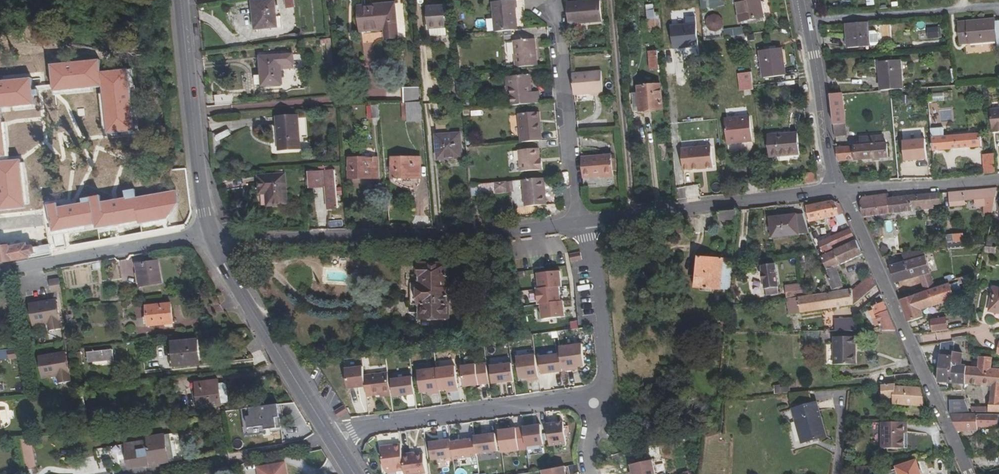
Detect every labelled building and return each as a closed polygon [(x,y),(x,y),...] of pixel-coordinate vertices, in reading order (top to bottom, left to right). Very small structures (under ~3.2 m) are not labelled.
[(255,30),(278,28),(275,0),(272,0),(252,2),(255,30)] [(286,8),(295,7),(294,0),(285,0),(286,8)] [(516,0),(492,2),(495,32),(514,31),(513,17),(516,17),(516,9),(517,8),(516,0)] [(602,22),(600,0),(567,3),(569,25),(602,22)] [(740,23),(764,18),(760,0),(736,0),(740,23)] [(384,30),(385,39),(398,38),(394,3),(358,7),(361,32),(384,30)] [(650,20),(650,29),(658,28),(657,4),(646,4),(647,20),(650,20)] [(427,7),(428,30),(429,30),(446,28),(448,28),(446,5),(427,7)] [(707,14),(707,29),(722,30),(723,15),(707,14)] [(960,45),(997,41),(998,47),(998,22),(996,22),(995,20),(958,23),(960,45)] [(846,24),(848,49),(869,47),(868,23),(846,24)] [(695,24),(670,26),(672,49),(697,46),(695,24)] [(940,25),(927,28),(929,39),(942,37),(940,25)] [(725,37),(743,34),(741,26),(724,29),(725,37)] [(429,30),(430,37),(447,35),(446,28),(429,30)] [(516,68),(537,66),(535,39),(514,41),(516,68)] [(760,51),(764,79),(786,76),(782,48),(760,51)] [(649,53),(651,69),(659,69),(657,52),(649,53)] [(293,64),(293,69),(303,68),(302,54),(260,58),(262,86),(282,85),(281,70),(281,65),(293,64)] [(100,60),(51,65),(54,91),(102,86),(101,72),(100,60)] [(879,62),(881,91),(903,90),(901,61),(879,62)] [(127,69),(101,72),(102,86),(107,134),(134,131),(127,69)] [(572,74),(574,95),(591,94),(592,95),(603,94),(601,71),(572,74)] [(752,73),(740,74),(742,92),(754,90),(752,73)] [(506,77),(508,91),(512,91),(514,106),(539,104),(538,92),(531,92),(529,75),(506,77)] [(0,82),(0,108),(1,108),(34,104),(32,78),(0,82)] [(663,109),(660,85),(639,87),(639,93),(633,94),(635,112),(663,109)] [(403,88),(403,103),(406,103),(419,103),(419,88),(403,88)] [(234,94),(215,95),(216,106),(235,104),(234,94)] [(844,124),(846,124),(843,94),(831,95),(834,125),(844,124)] [(406,103),(407,122),(422,121),(421,102),(419,103),(406,103)] [(990,110),(992,133),(998,132),(998,109),(990,110)] [(940,111),(940,121),(950,120),(949,110),(940,111)] [(519,114),(521,143),(539,141),(538,133),(541,133),(540,122),(537,122),(537,113),(519,114)] [(278,151),(300,149),(298,116),(276,117),(278,151)] [(725,119),(728,144),(753,141),(750,116),(725,119)] [(435,121),(436,136),(449,135),(448,120),(435,121)] [(846,135),(844,124),(834,125),(835,137),(846,135)] [(982,147),(981,134),(944,137),(944,129),(931,130),(933,151),(982,147)] [(768,136),(770,158),(800,155),(798,133),(768,136)] [(436,136),(439,159),(461,157),(459,135),(449,135),(436,136)] [(882,136),(859,138),(860,146),(882,145),(882,136)] [(925,139),(903,141),(905,161),(926,159),(925,139)] [(888,158),(887,144),(882,145),(860,146),(836,148),(838,161),(888,158)] [(689,148),(691,170),(714,168),(712,146),(689,148)] [(540,159),(539,149),(519,150),(520,172),(543,170),(542,162),(540,162),(540,159)] [(985,174),(996,173),(994,154),(983,155),(985,174)] [(612,155),(581,158),(583,179),(613,176),(612,155)] [(349,179),(378,179),(378,158),(349,159),(349,179)] [(421,158),(392,158),(392,178),(421,178),(421,158)] [(26,209),(20,161),(0,163),(0,212),(26,209)] [(326,187),(328,209),(338,208),(335,171),(309,173),(310,188),(326,187)] [(816,173),(804,175),(806,184),(818,183),(816,173)] [(285,175),(259,177),(260,189),(266,188),(266,194),(267,206),(287,205),(285,175)] [(523,180),(525,207),(547,205),(544,178),(523,180)] [(488,184),(479,184),(480,195),(514,192),(513,181),(494,183),(495,189),(489,190),(488,184)] [(472,185),(473,196),(480,195),(479,184),(472,185)] [(996,195),(998,188),(964,192),(949,193),(950,207),(966,205),(965,200),(996,198),(996,195)] [(178,204),(176,191),(135,198),(139,221),(140,224),(168,220),(178,204)] [(940,193),(932,194),(933,206),(942,205),(940,193)] [(888,194),(862,198),(860,202),(863,218),(890,215),(888,199),(888,194)] [(932,194),(919,195),(920,207),(920,210),(934,209),(933,206),(932,194)] [(911,196),(888,199),(890,215),(913,212),(912,208),(920,207),(919,195),(911,196)] [(98,229),(139,221),(135,198),(103,203),(102,196),(92,197),(93,201),(97,224),(98,229)] [(53,232),(97,224),(93,201),(60,207),(59,203),(48,205),(53,232)] [(833,201),(806,207),(810,223),(839,216),(844,214),(841,205),(835,202),(833,201)] [(475,216),(483,215),(483,206),(474,207),(475,216)] [(737,220),(738,211),(719,213),(719,222),(737,220)] [(771,238),(810,234),(803,214),(769,218),(771,238)] [(855,239),(850,229),(819,243),(823,253),(855,239)] [(953,243),(963,242),(962,232),(952,234),(953,243)] [(863,255),(856,241),(835,251),(821,257),(827,271),(836,267),(863,255)] [(32,247),(27,248),(27,245),(10,248),(9,246),(0,248),(0,264),(51,254),(50,245),(50,244),(34,248),(32,247)] [(925,252),(903,254),(905,264),(892,268),(896,283),(931,273),(925,252)] [(580,253),(570,255),(571,262),(582,259),(580,253)] [(722,263),(723,259),(698,258),(695,288),(720,290),(730,291),(732,267),(722,267),(722,263)] [(140,287),(162,283),(158,261),(137,265),(140,287)] [(411,283),(411,306),(420,306),(420,319),(434,318),(434,320),(449,320),(449,318),(448,263),(418,264),(419,283),(411,283)] [(778,288),(775,264),(761,266),(765,290),(766,296),(778,294),(777,288),(778,288)] [(839,275),(836,267),(827,271),(830,278),(839,275)] [(543,319),(565,317),(564,302),(561,302),(560,287),(562,287),(561,271),(539,273),(540,289),(538,290),(539,305),(542,305),(543,319)] [(843,287),(839,275),(830,278),(828,279),(833,291),(834,290),(843,287)] [(877,286),(872,276),(859,286),(866,295),(877,286)] [(51,292),(62,291),(59,277),(49,279),(51,292)] [(935,287),(932,277),(922,281),(925,290),(935,287)] [(787,299),(804,296),(802,284),(785,287),(787,299)] [(901,300),(908,322),(923,318),(921,310),(954,299),(949,284),(901,300)] [(866,295),(859,286),(853,292),(854,305),(866,295)] [(989,312),(998,314),(998,289),(994,288),(989,312)] [(853,292),(852,289),(845,291),(835,292),(805,297),(799,298),(787,300),(789,315),(854,305),(853,292)] [(884,302),(881,303),(880,301),(875,303),(876,306),(872,307),(873,310),(869,312),(876,327),(880,325),(882,331),(896,331),(884,302)] [(53,302),(31,305),(34,326),(49,323),(50,331),(61,329),(58,315),(55,315),(53,302)] [(148,327),(173,324),(171,303),(146,306),(148,327)] [(932,331),(949,330),(948,317),(932,318),(932,331)] [(835,321),(835,332),(856,331),(855,319),(835,321)] [(42,336),(32,337),(33,346),(43,344),(42,336)] [(856,349),(856,337),(834,338),(834,365),(853,365),(853,349),(856,349)] [(175,367),(200,365),(198,340),(172,342),(175,367)] [(954,353),(954,342),(953,342),(941,344),(940,356),(953,357),(954,353)] [(584,366),(582,345),(560,347),(560,354),(563,372),(572,371),(572,367),(578,367),(584,366)] [(87,353),(88,363),(114,361),(113,350),(107,351),(107,347),(103,348),(103,351),(87,353)] [(9,359),(21,357),(20,349),(8,350),(9,359)] [(80,352),(72,354),(74,365),(82,364),(80,352)] [(967,367),(962,367),(963,354),(954,353),(953,357),(952,383),(966,384),(967,367)] [(62,354),(40,358),(44,378),(58,376),(59,384),(70,382),(68,368),(65,368),(62,354)] [(563,372),(560,354),(540,357),(542,375),(563,372)] [(531,381),(539,380),(535,355),(517,357),(520,379),(527,378),(531,378),(531,381)] [(952,383),(953,357),(940,356),(938,382),(952,383)] [(991,369),(992,358),(980,357),(978,368),(967,367),(966,384),(992,386),(991,399),(990,399),(989,408),(988,412),(998,413),(998,370),(991,369)] [(147,368),(156,366),(155,359),(146,360),(147,368)] [(489,383),(486,363),(461,366),(464,387),(489,383)] [(514,381),(511,363),(490,366),(493,384),(514,381)] [(459,391),(455,366),(436,369),(439,391),(446,390),(450,389),(451,392),(459,391)] [(365,387),(363,367),(346,369),(349,389),(365,387)] [(439,391),(436,369),(418,371),(421,393),(431,391),(432,394),(440,393),(439,391)] [(390,393),(388,373),(370,375),(373,395),(380,394),(390,393)] [(415,394),(412,374),(391,377),(394,397),(415,394)] [(191,384),(193,400),(198,399),(199,408),(222,406),(221,404),(219,385),(219,381),(196,383),(191,384)] [(221,404),(228,403),(226,386),(223,384),(219,385),(221,404)] [(893,398),(893,405),(924,407),(921,388),(896,386),(896,384),(882,385),(883,400),(893,398)] [(791,403),(812,401),(810,392),(790,393),(791,403)] [(950,415),(971,415),(965,400),(950,400),(950,415)] [(826,437),(817,403),(792,410),(802,444),(826,437)] [(280,428),(277,405),(242,410),(245,433),(280,428)] [(344,406),(335,412),(339,418),(348,412),(344,406)] [(978,431),(978,427),(998,427),(998,415),(971,415),(950,415),(957,432),(978,431)] [(563,422),(547,424),(550,446),(566,444),(563,422)] [(907,439),(907,422),(882,423),(882,449),(905,449),(905,439),(907,439)] [(523,428),(526,446),(543,444),(541,426),(523,428)] [(502,452),(519,450),(516,429),(499,431),(502,452)] [(120,466),(129,465),(129,469),(174,462),(170,434),(148,438),(148,441),(116,446),(120,466)] [(495,434),(474,437),(475,439),(477,454),(498,451),(495,434)] [(475,439),(451,443),(453,457),(453,460),(477,457),(477,454),(475,439)] [(450,440),(430,443),(432,460),(453,457),(451,443),(450,440)] [(381,447),(384,469),(386,473),(397,470),(393,445),(381,447)] [(402,457),(405,473),(421,473),(426,473),(423,454),(414,455),(402,457)] [(948,459),(935,458),(935,471),(947,471),(948,459)] [(652,460),(631,465),(632,472),(633,473),(655,473),(652,460)] [(897,468),(897,469),(888,472),(889,473),(920,473),(916,461),(897,468)] [(285,463),(258,468),(259,473),(287,473),(285,463)]
